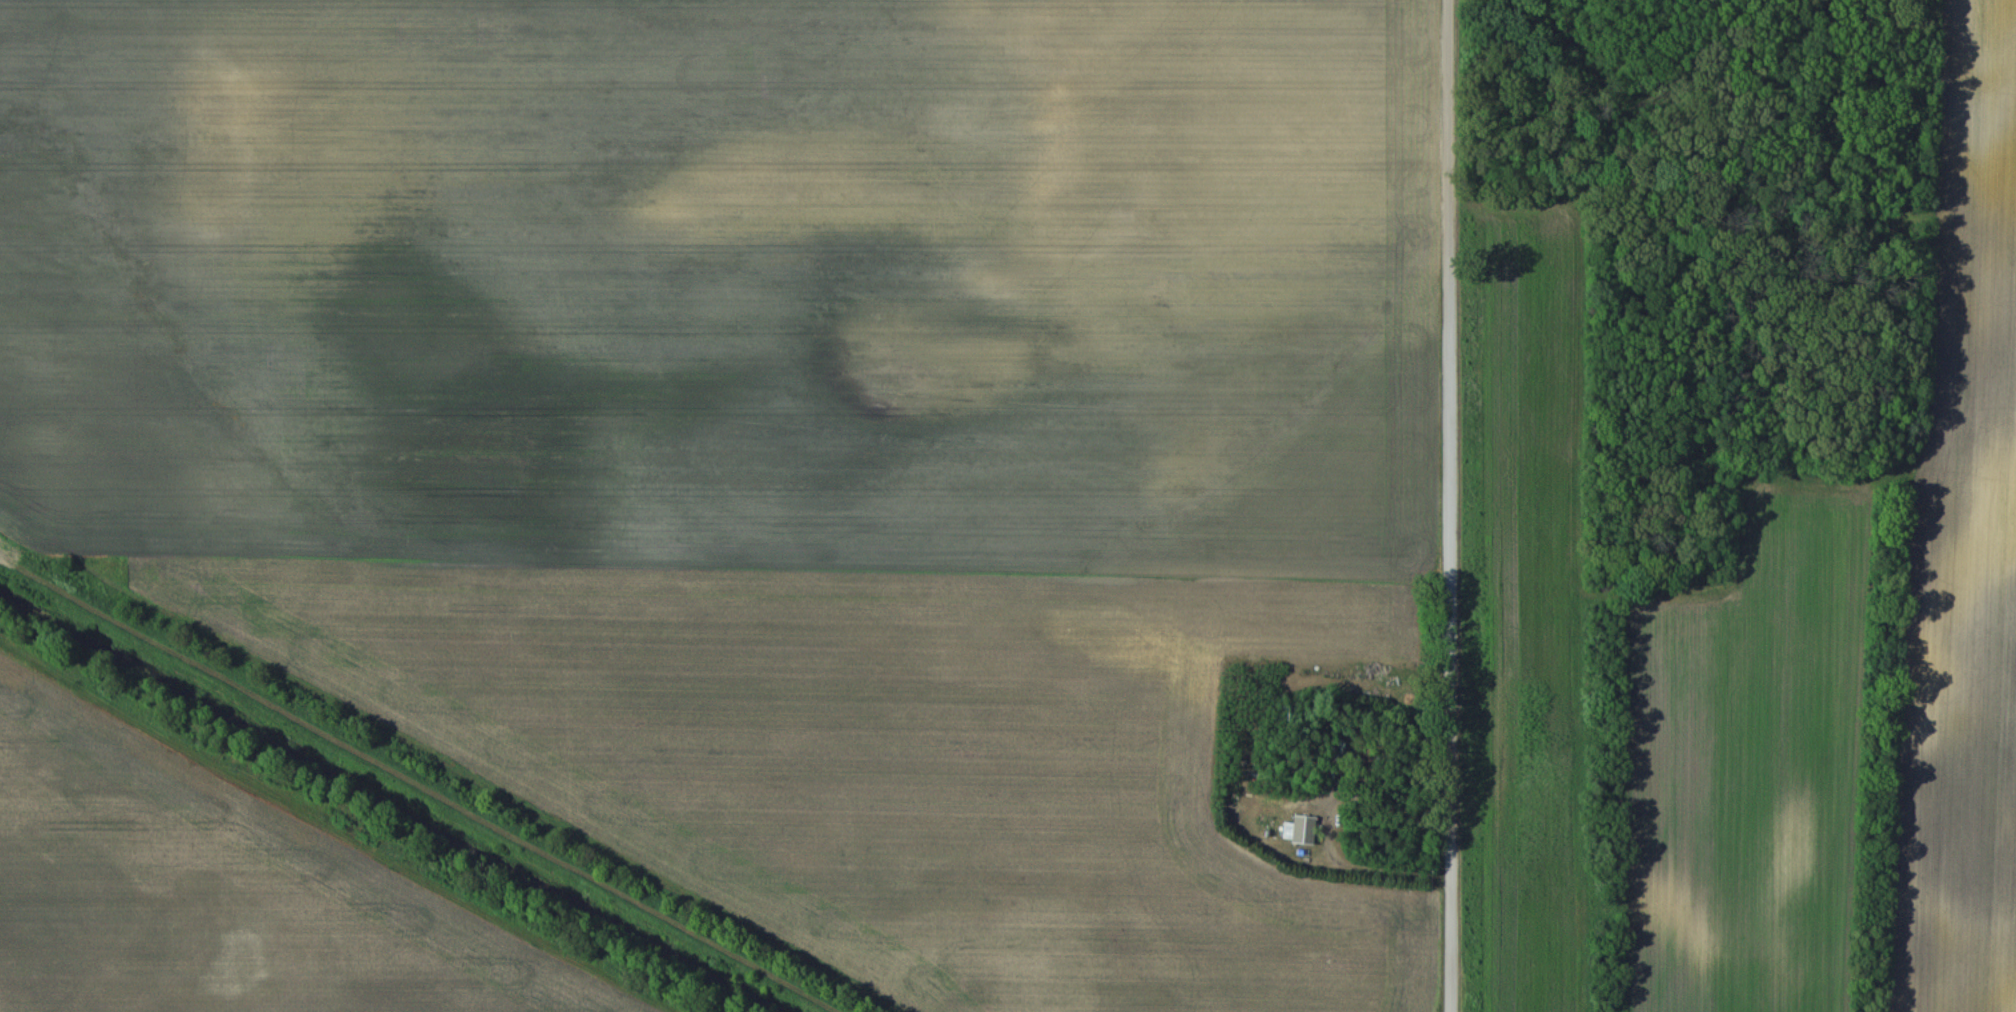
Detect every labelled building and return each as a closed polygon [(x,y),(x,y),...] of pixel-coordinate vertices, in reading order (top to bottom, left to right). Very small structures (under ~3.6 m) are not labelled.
[(1282,822),(1280,841),(1310,845),(1313,817),(1291,815),(1290,823),(1282,822)]
